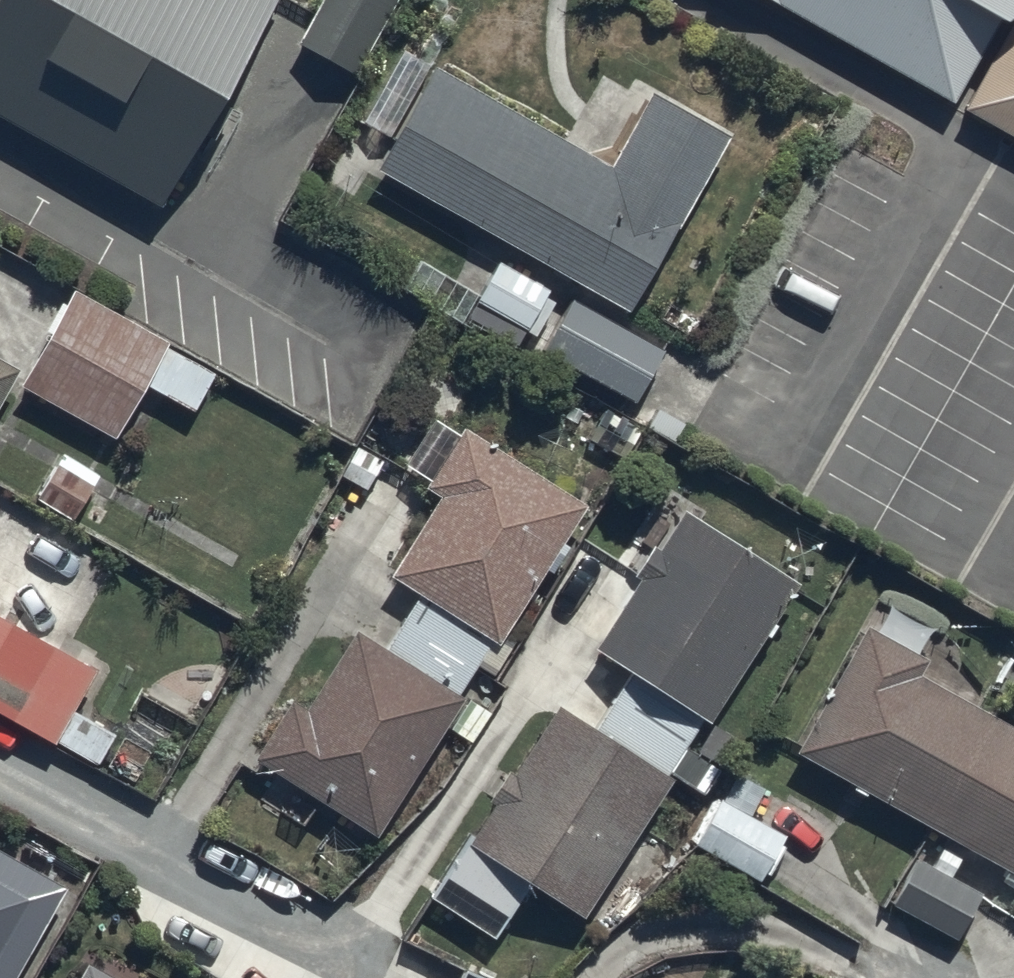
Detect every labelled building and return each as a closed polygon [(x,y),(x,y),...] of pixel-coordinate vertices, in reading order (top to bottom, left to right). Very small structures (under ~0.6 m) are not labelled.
[(155,208),(271,0),(0,0),(0,122),(155,208)] [(293,43),(352,74),(390,0),(315,0),(293,43)] [(961,76),(1004,0),(825,0),(961,76)] [(972,81),(1013,104),(1013,3),(972,81)] [(596,151),(429,60),(365,178),(626,319),(727,133),(633,83),(596,151)] [(73,294),(20,386),(113,438),(142,388),(188,414),(212,373),(73,294)] [(570,297),(538,349),(628,405),(661,352),(570,297)] [(16,371),(0,362),(0,400),(16,371)] [(301,712),(291,705),(288,703),(252,759),(277,775),(371,837),(461,700),(454,696),(489,641),(494,644),(542,572),(547,576),(565,547),(559,542),(582,507),(459,426),(419,487),(435,498),(385,573),(418,595),(381,651),(353,633),(301,712)] [(60,455),(34,498),(73,521),(99,479),(60,455)] [(590,734),(556,711),(467,845),(480,854),(458,887),(504,918),(525,888),(577,923),(670,783),(663,779),(666,774),(702,798),(719,772),(715,770),(735,740),(708,722),(797,588),(682,512),(655,552),(649,548),(630,577),(636,581),(592,649),(630,674),(590,734)] [(93,767),(111,736),(69,712),(92,672),(0,619),(0,714),(93,767)] [(790,753),(1013,878),(1013,734),(915,678),(924,662),(861,627),(790,753)] [(763,790),(733,775),(694,848),(758,881),(779,840),(782,842),(801,806),(765,787),(763,790)] [(911,858),(886,904),(957,941),(982,894),(951,877),(959,861),(939,850),(930,868),(911,858)] [(64,893),(0,856),(0,977),(16,977),(64,893)] [(75,977),(105,977),(82,965),(75,977)]
